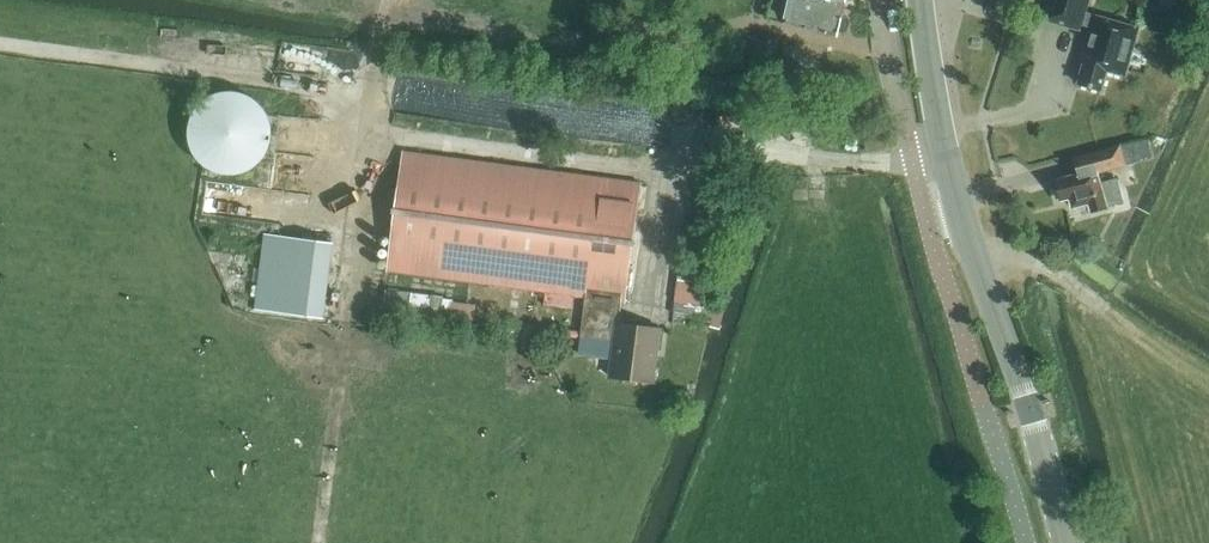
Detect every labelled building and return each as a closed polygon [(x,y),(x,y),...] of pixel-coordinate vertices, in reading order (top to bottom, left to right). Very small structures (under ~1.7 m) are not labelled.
[(771,2),(767,18),(784,22),(783,22),(838,35),(838,32),(844,31),(846,21),(842,17),(844,7),(812,0),(789,0),(787,6),(771,2)] [(1085,13),(1088,0),(1048,0),(1043,19),(1080,30),(1081,24),(1085,13)] [(1085,13),(1081,24),(1091,26),(1080,63),(1084,64),(1078,83),(1101,90),(1106,70),(1124,75),(1138,27),(1094,15),(1085,13)] [(241,174),(246,172),(251,169),(256,166),(258,164),(260,163),(263,159),(265,156),(267,154),(268,151),(270,146),(271,142),(272,141),(272,138),(272,135),(272,130),(272,127),(271,124),(270,120),(269,117),(268,114),(266,110),(263,106),(260,102),(256,100),(254,98),(252,96),(247,94),(244,93),(242,92),(236,91),(232,90),(229,90),(227,90),(224,91),(221,91),(216,93),(211,95),(206,98),(202,100),(200,102),(198,104),(197,106),(195,108),(193,111),(192,113),(191,116),(190,118),(188,123),(188,126),(187,130),(187,133),(187,136),(188,140),(188,143),(189,145),(190,148),(191,151),(193,154),(195,157),(197,160),(201,164),(205,168),(208,169),(210,170),(214,172),(216,173),(222,174),(227,175),(230,175),(234,175),(238,174),(241,174)] [(1094,153),(1098,168),(1056,179),(1061,200),(1069,198),(1072,207),(1088,203),(1091,211),(1107,207),(1105,199),(1121,195),(1116,178),(1100,183),(1098,173),(1126,165),(1121,146),(1094,153)] [(543,305),(573,309),(575,295),(586,297),(580,336),(614,340),(610,376),(653,382),(659,329),(618,324),(621,302),(624,302),(640,183),(403,152),(387,270),(545,291),(543,305)] [(322,239),(322,235),(303,232),(301,237),(264,233),(254,308),(322,317),(333,241),(322,239)] [(1078,255),(1081,243),(1064,239),(1062,251),(1078,255)] [(673,314),(711,319),(716,285),(678,280),(673,314)] [(386,290),(383,310),(397,312),(400,292),(386,290)] [(412,293),(409,314),(440,318),(443,298),(412,293)] [(449,321),(465,323),(468,303),(452,301),(450,320),(449,321)]
